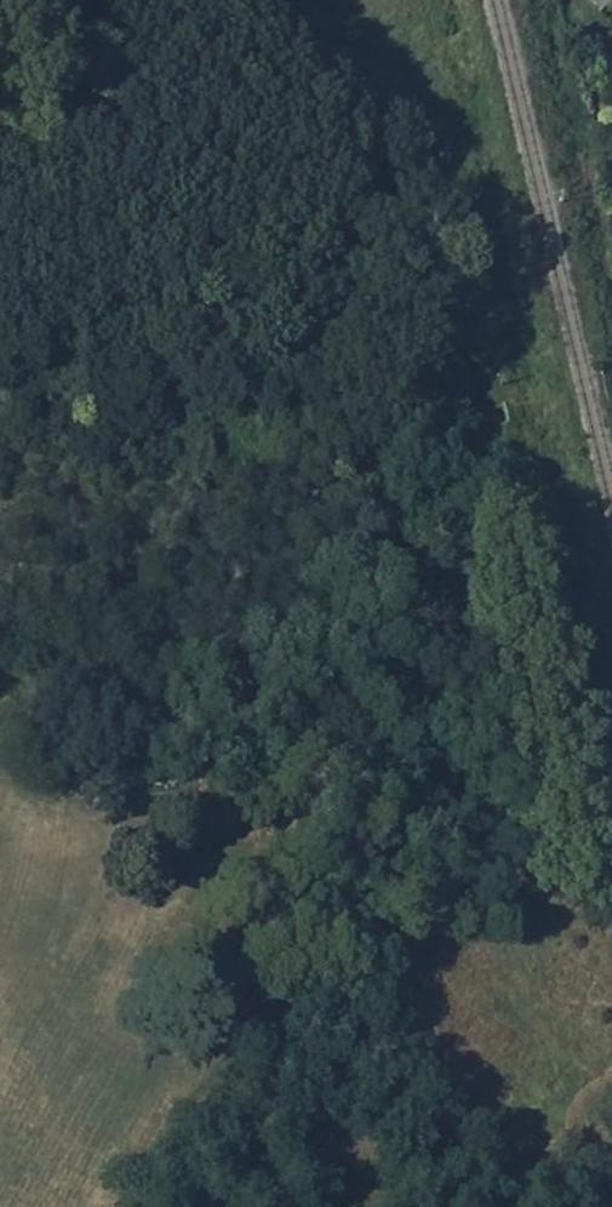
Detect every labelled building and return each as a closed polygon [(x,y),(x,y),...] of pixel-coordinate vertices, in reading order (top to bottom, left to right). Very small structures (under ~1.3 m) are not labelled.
[(601,11),(611,0),(592,0),(601,11)]
